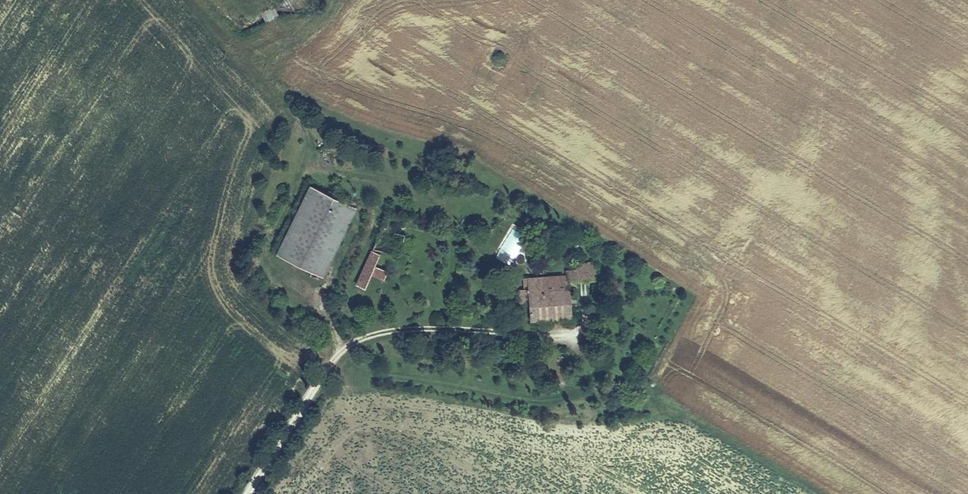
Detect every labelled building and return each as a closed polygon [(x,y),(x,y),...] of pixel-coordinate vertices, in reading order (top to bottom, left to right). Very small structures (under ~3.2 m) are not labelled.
[(320,275),(351,208),(306,186),(274,254),(320,275)] [(396,231),(401,218),(387,214),(357,283),(364,287),(371,274),(383,278),(387,270),(374,264),(381,251),(401,255),(403,233),(396,231)] [(514,227),(496,257),(508,265),(526,235),(514,227)] [(576,274),(577,278),(595,277),(594,261),(576,262),(576,274)] [(567,288),(567,279),(566,275),(542,276),(543,289),(567,288)] [(568,316),(567,288),(543,289),(542,276),(526,277),(528,305),(529,319),(568,316)] [(518,305),(528,305),(526,277),(523,278),(523,291),(518,292),(518,305)]
